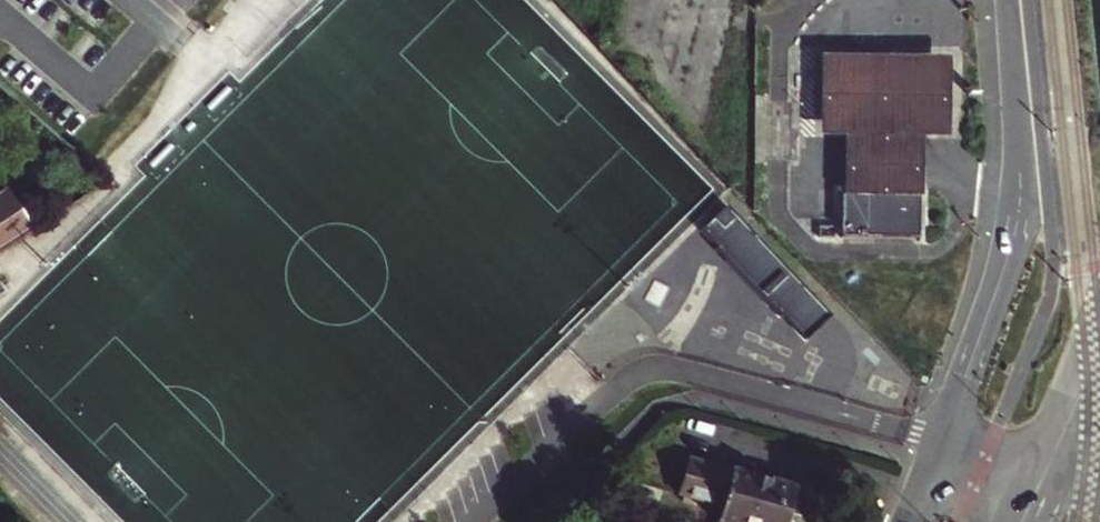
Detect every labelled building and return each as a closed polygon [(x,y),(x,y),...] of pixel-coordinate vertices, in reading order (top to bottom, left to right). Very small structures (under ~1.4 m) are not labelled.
[(845,190),(909,190),(920,190),(920,188),(924,188),(924,175),(924,162),(925,138),(951,138),(951,55),(886,55),(822,55),(821,137),(846,137),(845,190)] [(924,237),(922,237),(922,193),(924,193),(924,188),(920,188),(920,190),(909,190),(845,190),(843,190),(844,187),(839,187),(839,192),(842,192),(842,239),(877,239),(920,239),(920,242),(924,243),(924,237)] [(34,231),(7,191),(0,195),(0,253),(34,231)] [(726,204),(698,231),(715,246),(717,252),(777,317),(781,317),(805,342),(830,316),(726,204)] [(787,515),(794,488),(732,471),(731,472),(687,460),(677,494),(721,507),(717,521),(797,521),(798,518),(787,515)]
